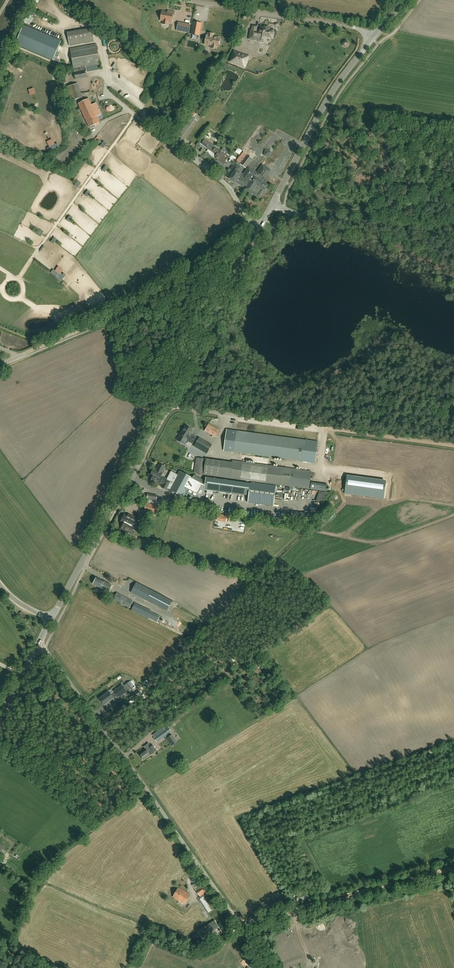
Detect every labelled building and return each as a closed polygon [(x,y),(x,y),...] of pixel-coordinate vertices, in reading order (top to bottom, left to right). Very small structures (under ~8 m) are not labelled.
[(191,14),(193,7),(179,4),(178,11),(191,14)] [(162,11),(160,21),(163,21),(162,24),(168,25),(169,22),(171,23),(172,19),(172,16),(174,16),(175,11),(168,10),(168,12),(162,11)] [(199,35),(200,29),(201,26),(201,23),(200,23),(193,22),(191,34),(196,35),(199,35)] [(178,26),(177,30),(180,31),(189,33),(191,25),(181,23),(181,24),(178,23),(178,26)] [(61,41),(24,25),(16,44),(53,60),(61,41)] [(258,31),(256,31),(257,26),(252,25),(251,30),(249,39),(258,40),(258,41),(259,41),(260,42),(261,42),(262,42),(263,42),(264,41),(265,42),(266,36),(271,37),(272,36),(272,35),(273,35),(273,34),(273,33),(273,32),(272,31),(272,30),(269,29),(269,28),(268,28),(268,26),(264,25),(263,27),(260,27),(259,33),(257,32),(258,31)] [(70,45),(95,41),(92,28),(67,32),(70,45)] [(218,47),(220,38),(213,36),(213,34),(208,33),(208,36),(206,35),(205,44),(211,45),(211,48),(216,49),(217,46),(218,47)] [(84,67),(100,64),(97,44),(70,48),(75,79),(86,77),(84,67)] [(233,54),(230,61),(245,67),(248,59),(248,57),(249,57),(248,56),(247,56),(244,55),(241,54),(240,53),(237,52),(234,51),(233,54)] [(89,127),(100,122),(89,99),(78,104),(89,127)] [(180,141),(195,118),(190,114),(175,135),(173,138),(178,142),(179,140),(180,141)] [(81,136),(79,142),(87,145),(89,139),(81,136)] [(205,139),(201,144),(208,149),(212,144),(205,139)] [(216,147),(212,144),(208,149),(216,155),(215,157),(224,164),(228,157),(229,158),(232,155),(223,148),(221,150),(216,147)] [(233,181),(235,182),(239,176),(242,178),(239,184),(246,189),(246,190),(247,190),(247,191),(247,192),(248,192),(249,192),(250,192),(251,194),(253,191),(258,195),(262,189),(265,190),(265,189),(266,189),(267,189),(267,188),(267,187),(267,186),(268,185),(264,183),(266,181),(264,179),(269,172),(263,168),(264,167),(264,166),(263,165),(257,173),(249,166),(243,174),(238,170),(241,166),(240,165),(241,164),(246,168),(253,159),(244,152),(237,161),(227,176),(228,176),(229,175),(231,176),(230,179),(231,179),(231,180),(231,181),(232,181),(233,181)] [(215,436),(219,429),(209,424),(205,430),(215,436)] [(186,426),(182,432),(177,440),(185,444),(187,440),(193,443),(196,438),(190,434),(193,430),(189,428),(189,427),(188,426),(186,426)] [(229,447),(228,451),(315,463),(318,442),(231,430),(230,434),(227,434),(226,438),(227,438),(226,442),(225,446),(229,447)] [(199,438),(195,446),(207,453),(211,445),(199,438)] [(196,458),(194,473),(203,474),(205,459),(196,458)] [(311,472),(292,469),(233,461),(232,463),(206,459),(204,474),(290,486),(309,489),(311,472)] [(150,476),(153,477),(151,481),(159,485),(160,483),(164,485),(162,487),(167,490),(171,481),(161,476),(163,472),(162,472),(165,467),(160,464),(157,469),(154,468),(150,476)] [(177,493),(184,497),(186,492),(199,499),(204,490),(249,495),(248,503),(274,506),(277,485),(251,481),(251,484),(206,477),(205,481),(204,480),(203,482),(194,477),(193,479),(180,471),(169,491),(176,495),(177,493)] [(384,499),(386,481),(346,476),(344,493),(384,499)] [(327,492),(328,485),(311,483),(310,490),(327,492)] [(157,496),(151,495),(148,494),(147,500),(148,500),(147,503),(145,511),(157,513),(159,502),(156,501),(157,496)] [(128,514),(128,516),(125,514),(121,522),(124,523),(122,528),(131,533),(133,530),(130,529),(134,521),(136,522),(138,518),(128,514)] [(227,515),(218,514),(217,520),(226,522),(227,515)] [(140,545),(152,549),(153,543),(142,540),(140,545)] [(109,592),(112,585),(103,581),(104,581),(97,577),(93,584),(109,592)] [(145,590),(124,579),(119,588),(141,599),(145,590)] [(172,601),(152,590),(147,601),(167,611),(172,601)] [(133,601),(117,593),(114,600),(130,608),(133,601)] [(131,610),(133,611),(149,619),(149,618),(157,622),(160,616),(152,612),(152,611),(135,603),(131,610)] [(119,697),(127,691),(122,685),(114,691),(110,694),(109,692),(100,698),(105,705),(113,698),(112,697),(116,694),(119,697)] [(152,735),(154,737),(153,737),(157,742),(169,734),(168,733),(170,732),(167,728),(166,729),(165,729),(163,727),(152,735)] [(178,742),(172,734),(166,739),(172,747),(178,742)] [(150,748),(147,750),(146,750),(140,754),(144,759),(150,755),(153,753),(157,750),(153,745),(149,748),(150,748)] [(184,904),(190,894),(179,887),(173,897),(184,904)]
